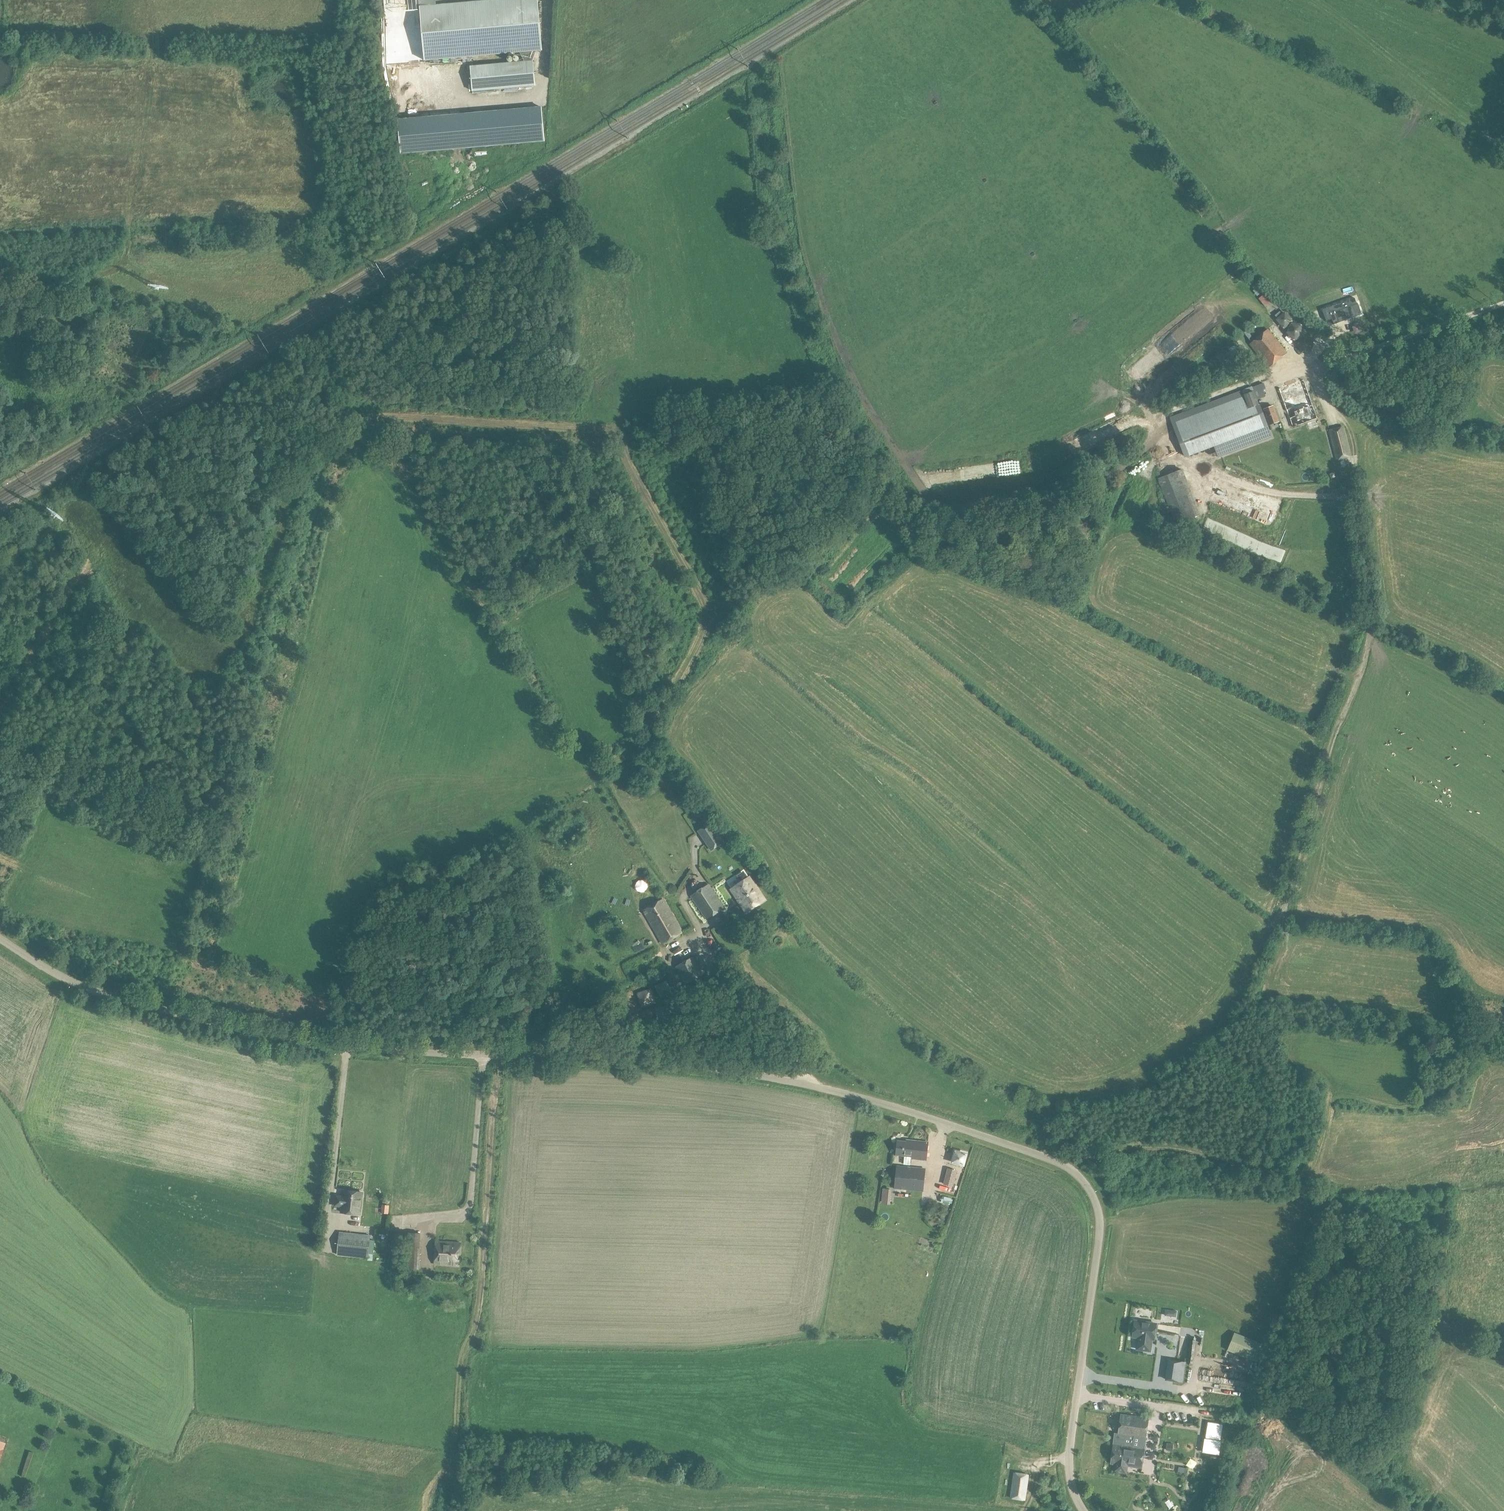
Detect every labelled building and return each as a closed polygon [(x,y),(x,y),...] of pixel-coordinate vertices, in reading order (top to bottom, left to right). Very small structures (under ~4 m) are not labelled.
[(446,5),(421,8),(425,61),(542,50),(537,0),(505,0),(446,5)] [(471,67),(473,91),(535,86),(533,61),(471,67)] [(544,141),(541,107),(399,120),(402,153),(544,141)] [(431,221),(450,210),(447,206),(428,216),(431,221)] [(1264,304),(1271,298),(1266,291),(1258,297),(1264,304)] [(1288,329),(1286,340),(1297,342),(1300,324),(1286,321),(1288,313),(1280,311),(1277,327),(1288,329)] [(1249,344),(1265,364),(1269,368),(1288,352),(1268,329),(1249,344)] [(1322,343),(1315,347),(1317,351),(1324,348),(1322,343)] [(1304,380),(1279,389),(1293,427),(1318,418),(1304,380)] [(1261,383),(1248,388),(1171,417),(1193,473),(1272,443),(1257,400),(1265,397),(1263,389),(1262,388),(1261,384),(1261,383)] [(1263,409),(1269,426),(1280,422),(1274,405),(1263,409)] [(1344,426),(1329,430),(1337,461),(1352,457),(1344,426)] [(1180,471),(1159,478),(1175,524),(1196,517),(1180,471)] [(698,831),(711,851),(725,842),(711,822),(698,831)] [(749,877),(732,889),(747,912),(764,900),(749,877)] [(725,908),(709,884),(691,896),(707,919),(725,908)] [(682,932),(664,899),(644,910),(662,943),(682,932)] [(603,922),(611,919),(610,914),(601,917),(603,922)] [(703,975),(693,957),(676,966),(686,984),(703,975)] [(912,1158),(926,1160),(928,1142),(906,1140),(906,1141),(898,1140),(896,1155),(912,1156),(912,1158)] [(953,1162),(963,1164),(966,1154),(956,1152),(953,1162)] [(894,1188),(923,1191),(926,1169),(897,1166),(894,1188)] [(951,1175),(947,1174),(944,1184),(953,1187),(957,1172),(952,1171),(951,1175)] [(360,1214),(363,1192),(345,1190),(344,1197),(337,1196),(336,1205),(343,1206),(342,1212),(360,1214)] [(943,1195),(941,1202),(950,1205),(952,1198),(943,1195)] [(368,1258),(371,1235),(340,1232),(337,1254),(368,1258)] [(417,1232),(405,1232),(404,1269),(415,1269),(417,1232)] [(437,1240),(436,1264),(459,1265),(460,1242),(437,1240)] [(1154,1340),(1156,1324),(1135,1321),(1133,1337),(1139,1338),(1137,1349),(1150,1351),(1152,1339),(1154,1340)] [(1235,1332),(1227,1350),(1259,1363),(1267,1345),(1235,1332)] [(1166,1380),(1182,1382),(1185,1362),(1169,1360),(1166,1380)] [(1111,1464),(1130,1466),(1142,1468),(1149,1419),(1121,1415),(1118,1434),(1115,1433),(1111,1464)] [(1223,1424),(1208,1422),(1203,1452),(1219,1454),(1223,1424)] [(1010,1498),(1026,1500),(1029,1474),(1014,1472),(1010,1498)]
